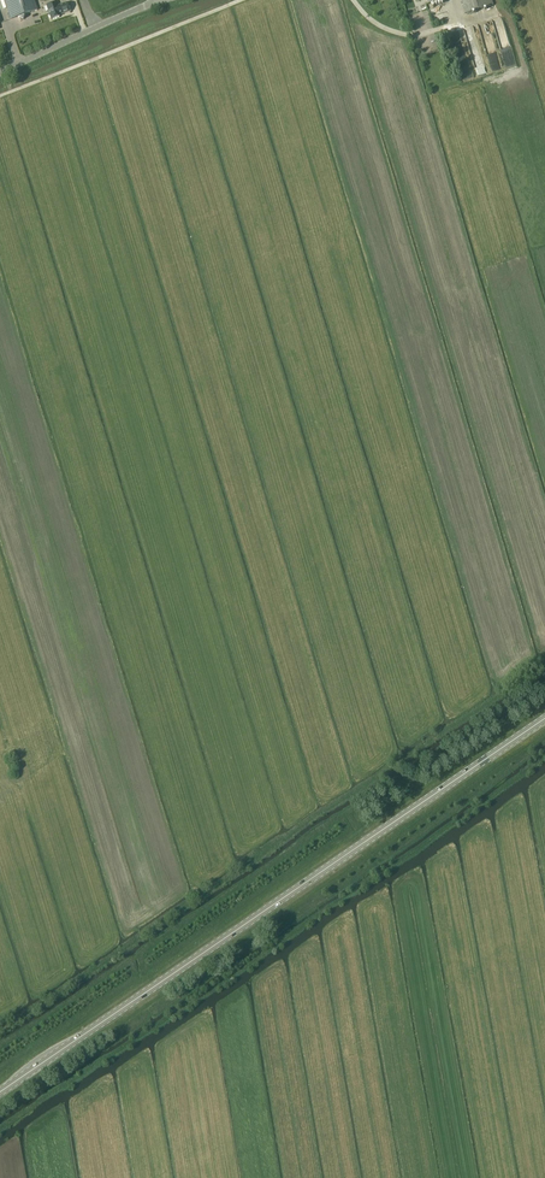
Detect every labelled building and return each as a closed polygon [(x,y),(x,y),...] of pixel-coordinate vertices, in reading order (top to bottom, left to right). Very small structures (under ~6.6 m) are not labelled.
[(35,0),(4,0),(11,20),(38,10),(34,0),(35,0)] [(465,14),(493,5),(492,0),(461,0),(465,14)] [(60,15),(71,11),(68,2),(57,6),(56,2),(46,6),(48,11),(49,15),(50,15),(51,19),(60,16),(60,15)]
